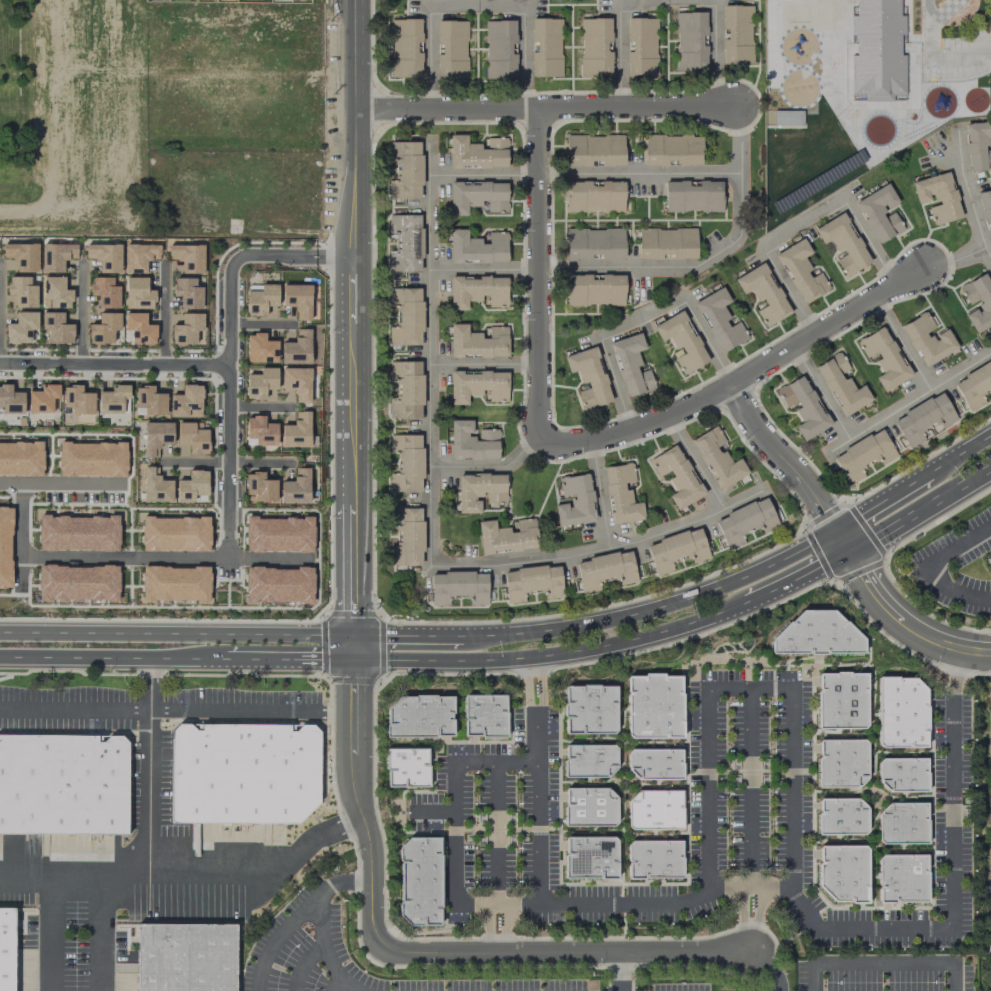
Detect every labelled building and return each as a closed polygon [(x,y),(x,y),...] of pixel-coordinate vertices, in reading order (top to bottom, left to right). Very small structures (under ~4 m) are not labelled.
[(853,96),(864,96),(864,99),(901,99),(902,0),(853,0),(853,96)] [(751,64),(752,5),(722,5),(721,64),(751,64)] [(706,71),(706,12),(676,12),(676,71),(706,71)] [(390,77),(421,77),(420,18),(389,19),(390,77)] [(561,18),(531,18),(531,77),(561,76),(561,18)] [(580,76),(610,76),(610,18),(580,18),(580,76)] [(656,18),(626,18),(626,76),(656,76),(656,18)] [(467,21),(437,20),(436,79),(466,79),(467,21)] [(484,20),(485,79),(515,79),(514,20),(484,20)] [(802,111),(773,110),(773,170),(802,171),(802,111)] [(990,170),(990,149),(989,149),(989,144),(990,144),(990,121),(963,123),(968,172),(990,170)] [(507,167),(506,137),(484,138),(484,143),(466,143),(466,135),(449,135),(449,167),(507,167)] [(624,165),(623,135),(565,135),(566,166),(624,165)] [(701,165),(701,135),(643,135),(643,165),(701,165)] [(421,142),(387,142),(386,198),(420,198),(421,142)] [(910,182),(916,203),(932,199),(934,205),(927,207),(932,225),(961,217),(948,171),(910,182)] [(721,180),(664,181),(665,212),(722,211),(721,180)] [(624,182),(566,181),(566,212),(623,212),(624,182)] [(507,182),(449,183),(449,215),(466,215),(466,205),(486,205),(486,212),(507,212),(507,182)] [(854,201),(876,244),(903,230),(893,212),(887,215),(885,210),(898,203),(888,184),(854,201)] [(975,193),(988,239),(990,238),(990,188),(975,193)] [(813,229),(822,244),(830,240),(840,257),(835,260),(846,277),(871,262),(841,212),(813,229)] [(421,272),(421,215),(387,215),(387,232),(397,232),(397,254),(387,254),(387,272),(421,272)] [(623,228),(565,229),(566,259),(624,258),(623,228)] [(695,259),(696,229),(637,228),(637,259),(664,259),(664,258),(695,259)] [(506,262),(506,232),(487,232),(487,240),(466,240),(466,229),(449,229),(449,262),(506,262)] [(829,290),(819,270),(812,273),(804,256),(810,253),(803,239),(776,252),(800,304),(829,290)] [(37,271),(37,243),(2,244),(2,258),(16,258),(16,272),(37,271)] [(62,273),(63,259),(76,259),(76,244),(42,244),(42,273),(62,273)] [(120,244),(85,244),(85,259),(99,259),(98,273),(120,273),(120,244)] [(145,259),(159,259),(159,244),(124,245),(124,273),(146,273),(145,259)] [(203,245),(168,244),(167,260),(181,260),(181,273),(203,273),(203,245)] [(790,313),(763,262),(733,278),(742,294),(750,290),(758,306),(754,308),(764,327),(790,313)] [(986,272),(958,286),(969,308),(962,311),(973,333),(990,324),(990,283),(986,272)] [(565,305),(624,305),(624,275),(593,275),(593,274),(565,275),(565,305)] [(36,285),(29,286),(29,276),(6,277),(6,306),(36,306),(36,285)] [(71,289),(64,289),(64,277),(43,277),(43,308),(71,308),(71,289)] [(119,308),(119,286),(112,286),(112,277),(90,277),(90,295),(97,296),(97,308),(119,308)] [(154,290),(146,289),(147,277),(125,277),(125,309),(153,309),(154,290)] [(506,277),(449,277),(449,309),(466,310),(466,301),(481,301),(481,296),(488,296),(488,306),(506,306),(506,277)] [(202,287),(195,286),(195,278),(173,278),(172,296),(179,296),(179,308),(201,309),(202,287)] [(277,284),(259,284),(259,291),(245,291),(246,315),(266,315),(266,306),(277,306),(277,284)] [(310,285),(281,284),(281,306),(295,306),(295,320),(309,320),(310,285)] [(720,352),(747,338),(738,319),(731,322),(722,305),(729,302),(722,287),(694,301),(720,352)] [(421,288),(388,288),(387,345),(421,345),(421,288)] [(651,326),(660,342),(670,337),(679,355),(673,358),(682,375),(708,361),(682,310),(651,326)] [(37,312),(15,311),(15,323),(5,323),(5,343),(30,344),(30,329),(37,330),(37,312)] [(900,325),(922,367),(957,349),(945,326),(936,331),(926,311),(900,325)] [(63,312),(42,312),(42,343),(72,344),(72,324),(63,324),(63,312)] [(119,312),(98,313),(98,324),(88,324),(88,343),(113,343),(113,330),(120,330),(119,312)] [(123,330),(130,330),(130,344),(155,344),(155,325),(145,324),(146,313),(124,312),(123,330)] [(202,331),(203,313),(181,313),(180,325),(171,325),(171,344),(196,345),(196,330),(202,331)] [(507,356),(507,327),(487,327),(487,334),(467,334),(466,324),(448,324),(449,357),(507,356)] [(911,376),(881,325),(855,340),(865,357),(872,354),(883,372),(874,377),(883,392),(911,376)] [(309,364),(309,329),(295,328),(294,342),(281,342),(280,363),(309,364)] [(277,341),(264,340),(264,333),(246,333),(245,362),(276,362),(277,341)] [(644,349),(640,333),(609,342),(625,397),(654,389),(649,369),(638,372),(636,366),(640,365),(637,351),(644,349)] [(563,356),(568,373),(577,370),(582,388),(577,390),(583,409),(610,402),(595,347),(563,356)] [(871,400),(863,385),(854,389),(846,374),(850,372),(840,352),(814,365),(841,416),(871,400)] [(388,362),(389,419),(422,418),(421,361),(388,362)] [(985,402),(981,395),(990,390),(990,361),(952,382),(968,412),(985,402)] [(265,399),(265,390),(276,390),(277,368),(259,367),(259,374),(245,374),(245,399),(265,399)] [(309,403),(310,368),(281,367),(280,389),(295,389),(294,402),(309,403)] [(449,404),(467,404),(467,396),(485,395),(485,401),(507,401),(507,372),(449,372),(449,404)] [(830,426),(802,374),(775,389),(785,408),(795,402),(798,408),(794,410),(801,422),(794,426),(802,441),(830,426)] [(28,412),(52,412),(52,398),(58,398),(58,384),(40,384),(40,390),(28,390),(28,412)] [(122,414),(122,399),(128,399),(129,385),(111,384),(111,391),(98,391),(98,413),(122,414)] [(169,394),(169,416),(201,416),(201,384),(182,385),(182,394),(169,394)] [(23,391),(10,392),(10,385),(0,385),(0,407),(1,407),(1,413),(23,413),(23,391)] [(71,415),(94,414),(93,392),(81,393),(81,385),(62,386),(63,407),(71,407),(71,415)] [(166,393),(153,393),(153,386),(135,386),(134,415),(165,415),(166,393)] [(891,419),(908,449),(924,440),(920,432),(937,423),(940,429),(956,420),(941,392),(891,419)] [(309,411),(294,411),(294,424),(280,424),(280,446),(308,446),(309,411)] [(276,423),(263,423),(263,416),(245,416),(245,445),(276,445),(276,423)] [(450,458),(498,459),(498,430),(478,429),(478,436),(471,435),(472,420),(450,419),(450,458)] [(172,444),(172,422),(144,422),(144,457),(158,457),(158,444),(172,444)] [(177,444),(188,444),(188,454),(208,454),(207,429),(201,429),(200,422),(176,422),(177,444)] [(748,474),(739,457),(730,462),(722,446),(726,444),(716,425),(690,439),(717,490),(748,474)] [(896,456),(881,429),(831,456),(847,485),(864,476),(860,469),(875,461),(878,466),(896,456)] [(389,491),(421,491),(421,434),(388,435),(388,453),(396,453),(396,468),(389,468),(389,491)] [(42,442),(0,442),(0,475),(42,476),(42,442)] [(126,442),(58,442),(58,476),(126,476),(126,442)] [(647,458),(657,477),(666,472),(675,491),(668,495),(675,509),(703,496),(677,444),(647,458)] [(643,519),(641,502),(632,503),(629,485),(635,484),(632,463),(603,467),(610,523),(643,519)] [(172,478),(153,478),(153,466),(140,466),(140,501),(171,502),(172,478)] [(279,503),(308,503),(308,468),(294,467),(294,481),(280,481),(279,503)] [(207,470),(188,470),(188,480),(176,480),(176,502),(193,502),(193,495),(207,494),(207,470)] [(276,501),(275,480),(263,480),(263,472),(244,473),(244,495),(253,494),(254,502),(276,501)] [(458,513),(479,513),(479,498),(485,498),(485,502),(505,502),(505,473),(457,474),(458,513)] [(556,526),(594,521),(588,473),(558,477),(560,495),(569,494),(570,502),(554,504),(556,526)] [(778,525),(765,497),(714,520),(727,550),(744,542),(741,535),(759,527),(761,533),(778,525)] [(11,588),(10,507),(0,507),(0,588),(11,588)] [(396,507),(395,544),(390,544),(389,564),(421,566),(423,508),(396,507)] [(118,516),(53,516),(53,509),(37,509),(37,550),(118,550),(118,516)] [(245,551),(312,552),(313,518),(245,516),(245,551)] [(209,517),(141,517),(141,551),(209,551),(209,517)] [(477,521),(480,553),(537,548),(534,518),(512,520),(513,526),(495,528),(494,520),(477,521)] [(645,544),(655,577),(673,571),(670,562),(691,556),(693,563),(709,558),(699,527),(645,544)] [(636,582),(630,550),(575,561),(581,593),(599,590),(598,581),(615,577),(617,586),(636,582)] [(558,564),(502,571),(506,604),(530,601),(530,602),(562,597),(558,564)] [(118,600),(118,565),(37,566),(37,600),(118,600)] [(209,604),(209,567),(140,566),(140,603),(159,604),(169,604),(169,599),(196,600),(196,604),(209,604)] [(313,568),(245,566),(244,604),(256,605),(256,601),(312,603),(313,568)] [(487,605),(487,572),(430,573),(430,606),(448,606),(448,597),(469,597),(469,605),(487,605)] [(771,653),(863,654),(863,639),(833,611),(802,611),(771,639),(771,653)] [(627,676),(643,676),(643,673),(664,673),(664,676),(681,676),(681,736),(630,736),(627,735),(627,676)] [(818,673),(865,673),(865,724),(862,728),(818,728),(818,673)] [(879,678),(914,679),(925,690),(925,746),(881,747),(878,744),(879,678)] [(565,687),(616,687),(616,729),(612,734),(565,734),(565,687)] [(464,696),(505,696),(506,736),(464,736),(464,696)] [(387,708),(398,698),(451,697),(451,735),(387,735),(387,708)] [(170,823),(296,824),(318,802),(318,730),(312,724),(177,724),(171,730),(170,823)] [(125,834),(127,741),(120,735),(0,734),(0,832),(125,834)] [(818,740),(861,740),(866,743),(866,777),(858,786),(818,786),(818,740)] [(563,745),(611,745),(615,748),(616,768),(606,777),(563,777),(563,745)] [(386,749),(428,749),(428,787),(386,787),(386,749)] [(627,753),(631,750),(680,749),(681,778),(637,779),(628,771),(627,753)] [(877,762),(882,759),(925,759),(925,792),(888,792),(878,783),(877,762)] [(565,788),(605,788),(615,798),(616,822),(613,825),(565,825),(565,788)] [(627,826),(631,829),(681,828),(681,790),(637,791),(627,800),(627,826)] [(819,799),(858,799),(866,809),(866,830),(862,834),(819,834),(819,799)] [(878,840),(881,843),(925,843),(925,803),(889,804),(879,812),(878,840)] [(565,837),(612,837),(616,841),(616,879),(565,878),(565,837)] [(397,848),(408,838),(439,838),(441,926),(409,927),(398,916),(397,848)] [(627,844),(630,841),(681,841),(681,877),(628,877),(627,844)] [(818,845),(863,846),(867,850),(866,903),(833,902),(818,887),(818,845)] [(878,859),(881,855),(926,855),(927,902),(878,902),(878,859)] [(12,908),(12,990),(0,990),(0,908),(12,908)] [(235,924),(235,990),(136,990),(136,924),(235,924)]
